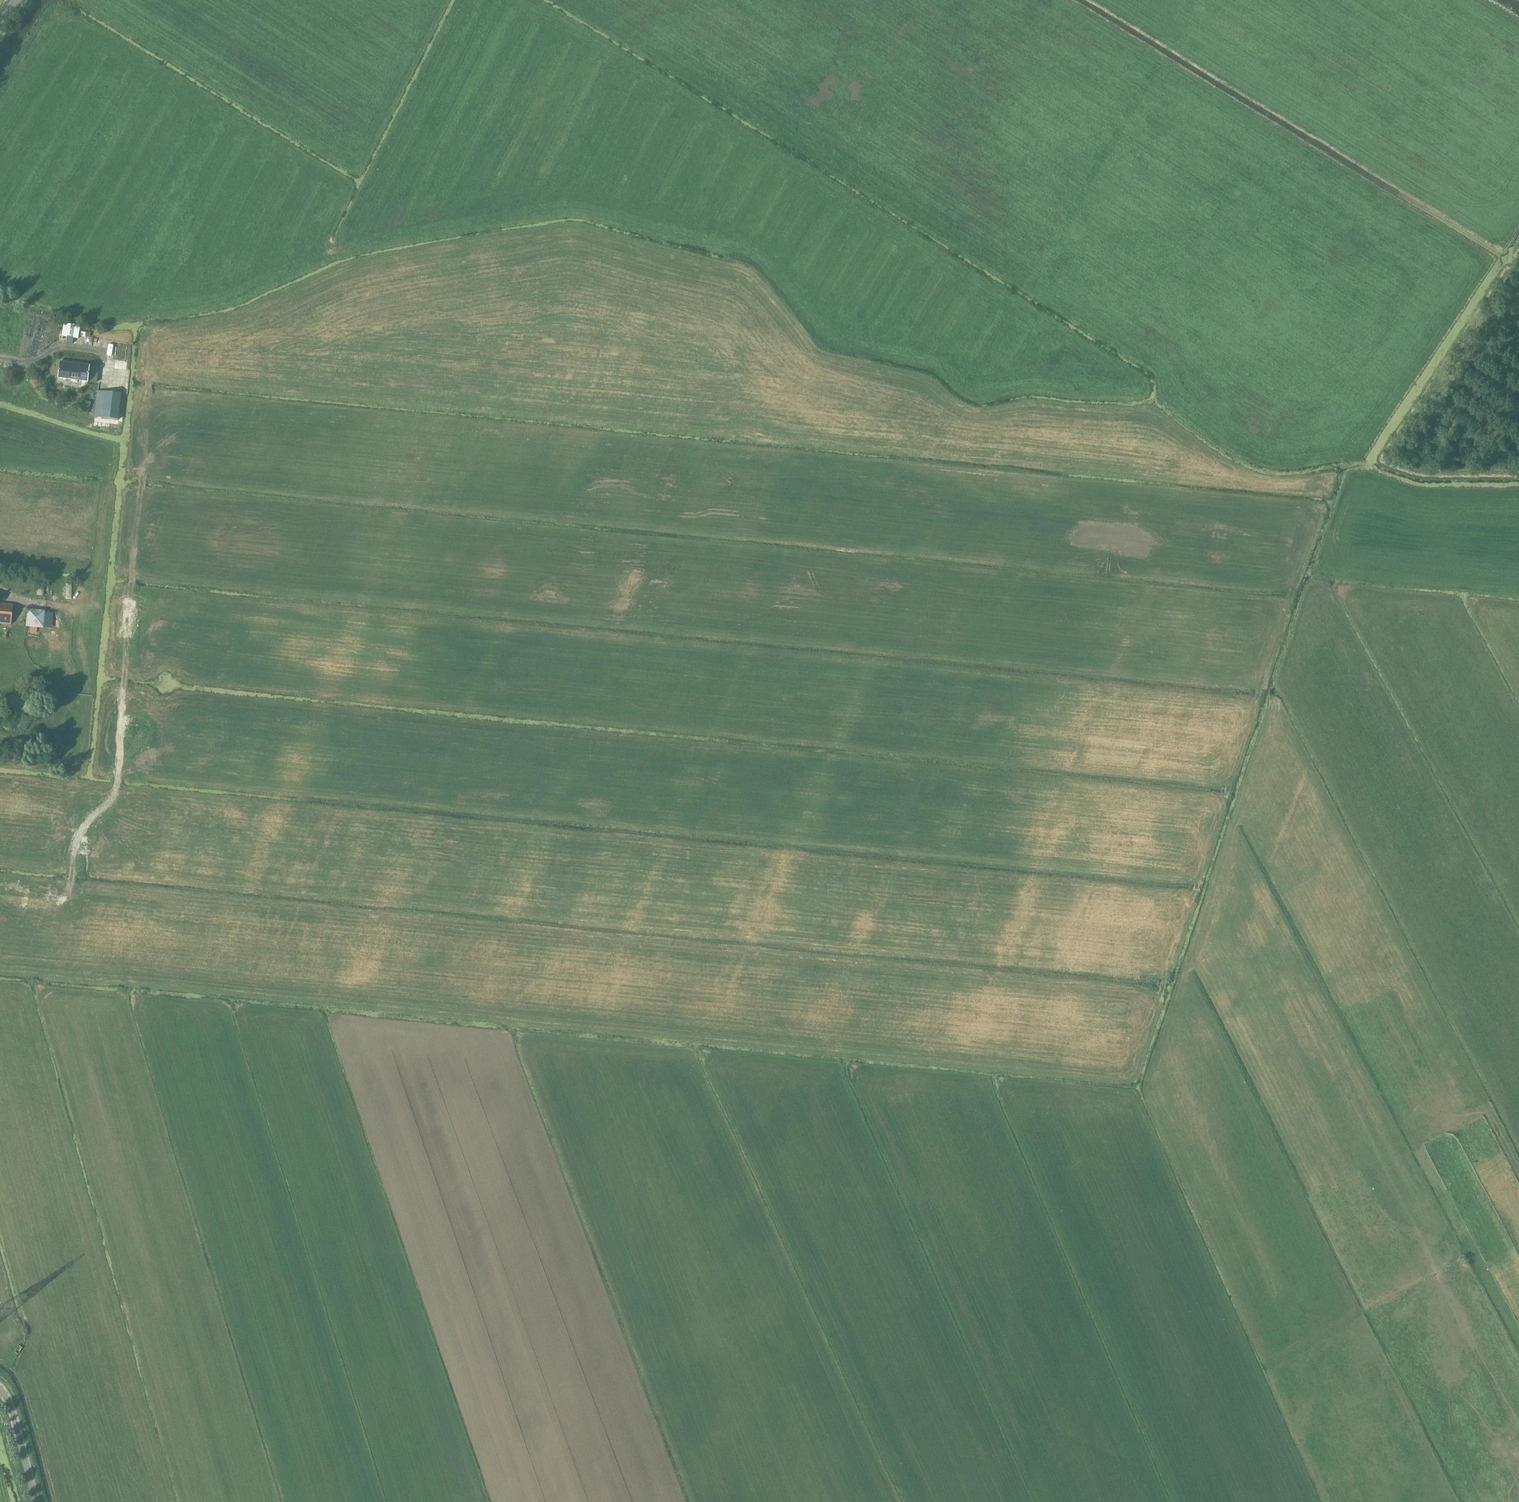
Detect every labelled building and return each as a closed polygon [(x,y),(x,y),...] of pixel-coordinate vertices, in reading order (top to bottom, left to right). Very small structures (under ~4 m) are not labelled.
[(64,324),(62,337),(67,338),(66,343),(73,344),(74,339),(78,339),(80,326),(64,324)] [(92,352),(62,349),(60,362),(90,366),(92,352)] [(60,362),(58,378),(88,382),(90,366),(60,362)] [(97,391),(94,417),(119,420),(122,394),(97,391)] [(12,624),(14,605),(0,604),(0,623),(12,624)] [(44,627),(46,610),(29,609),(27,626),(44,627)]
